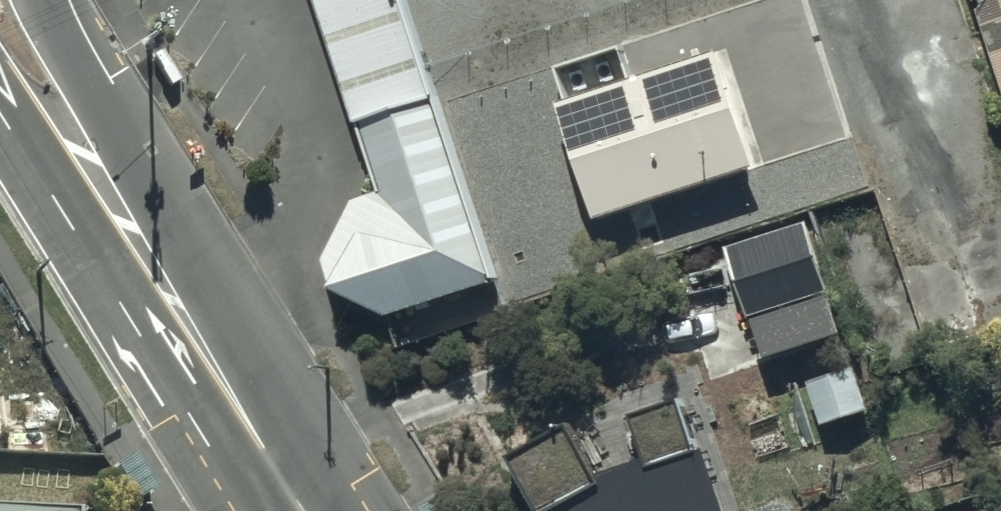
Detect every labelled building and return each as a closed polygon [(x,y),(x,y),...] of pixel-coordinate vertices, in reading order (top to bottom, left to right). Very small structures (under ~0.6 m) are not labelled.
[(1000,83),(1000,0),(976,0),(1000,83)] [(752,157),(714,44),(556,97),(594,210),(752,157)] [(442,107),(358,133),(378,198),(352,206),(323,266),(333,301),(388,323),(498,289),(442,107)] [(809,218),(729,244),(752,311),(831,285),(809,218)] [(857,362),(811,378),(826,420),(873,404),(857,362)] [(544,510),(738,510),(715,441),(658,459),(655,453),(608,465),(611,477),(544,510)]
